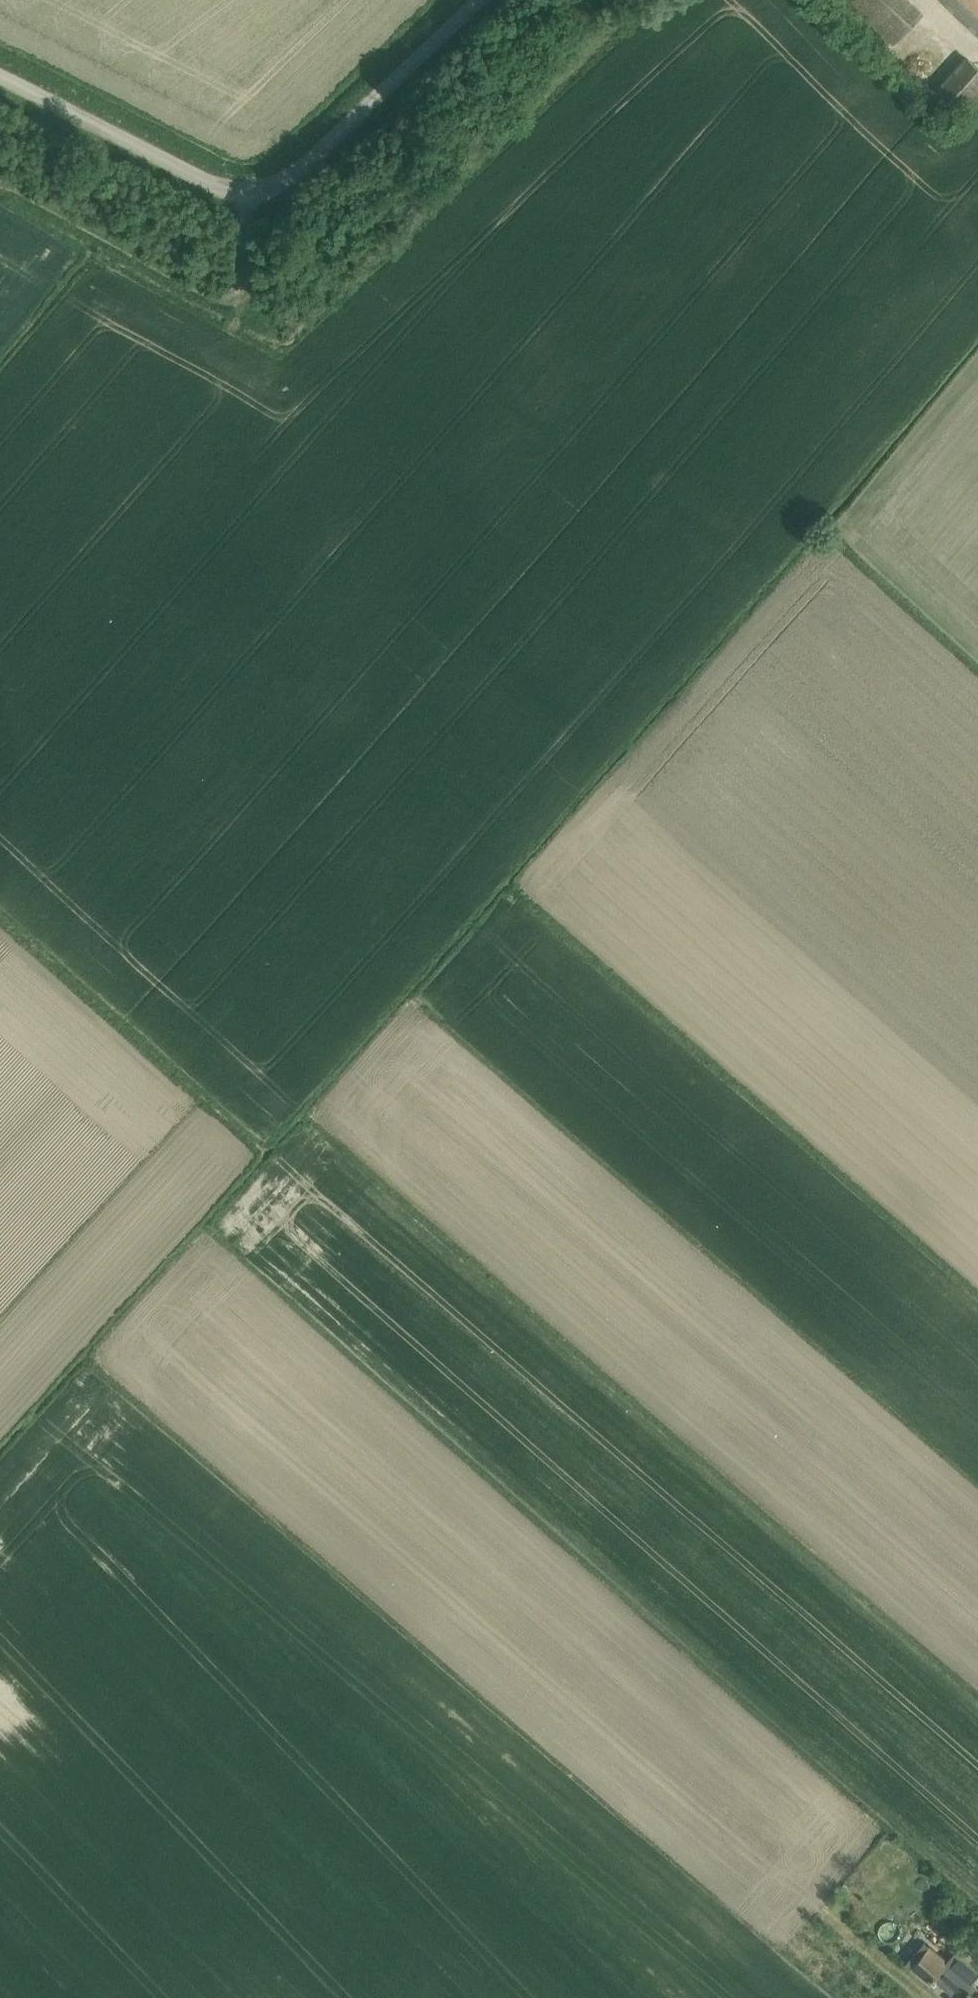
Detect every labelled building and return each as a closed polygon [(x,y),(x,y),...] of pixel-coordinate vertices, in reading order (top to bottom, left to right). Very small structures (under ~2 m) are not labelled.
[(893,44),(924,12),(912,0),(847,0),(893,44)] [(977,35),(977,0),(942,0),(977,35)] [(937,88),(947,98),(940,105),(951,116),(959,108),(960,109),(977,89),(977,67),(966,56),(937,88)] [(906,1963),(926,1980),(930,1984),(935,1977),(957,1997),(956,1997),(977,1997),(977,1986),(973,1981),(977,1976),(977,1968),(957,1949),(948,1959),(931,1944),(930,1946),(924,1941),(906,1963)]
